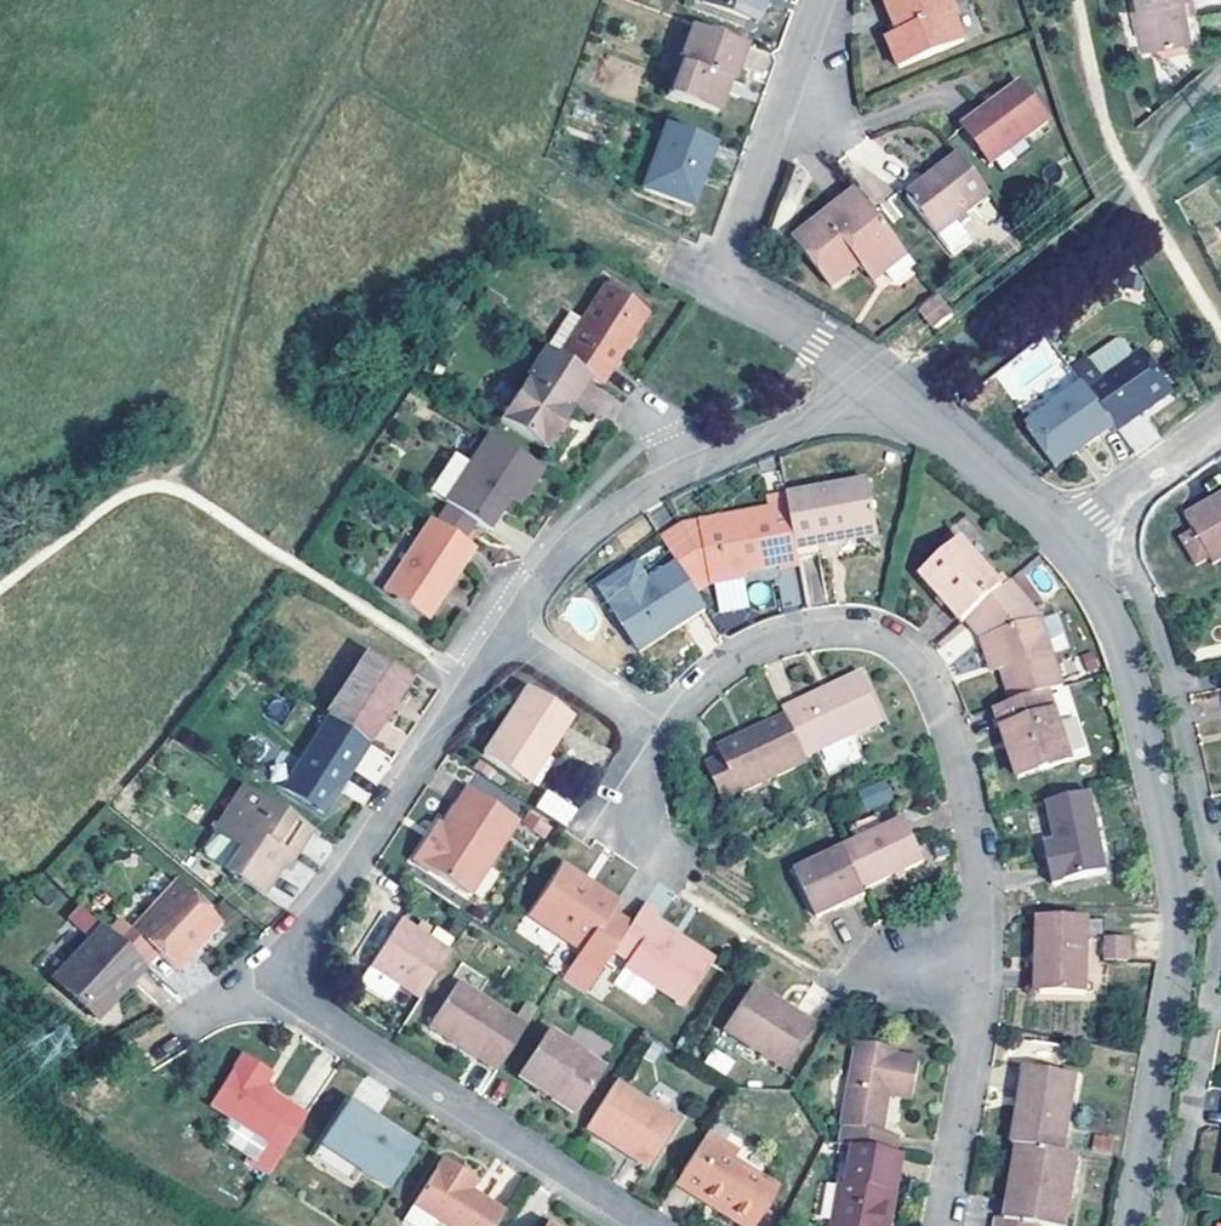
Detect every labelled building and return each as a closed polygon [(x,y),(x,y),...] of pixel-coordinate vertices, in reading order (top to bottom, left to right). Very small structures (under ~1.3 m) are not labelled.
[(771,0),(718,0),(719,0),(718,1),(765,19),(771,0)] [(779,0),(771,0),(765,19),(772,22),(779,0)] [(912,42),(901,47),(912,76),(978,48),(967,20),(971,19),(964,0),(911,0),(898,6),(908,32),(914,29),(918,40),(912,42)] [(1202,14),(1199,0),(1157,0),(1157,1),(1149,3),(1159,42),(1206,32),(1202,14)] [(1202,14),(1208,12),(1206,0),(1199,0),(1202,14)] [(707,25),(677,94),(728,113),(758,45),(707,25)] [(914,29),(908,32),(912,42),(918,40),(914,29)] [(999,166),(1051,124),(1022,88),(973,127),(990,150),(988,152),(999,166)] [(709,170),(718,173),(728,146),(678,127),(654,194),(695,210),(709,170)] [(970,130),(988,152),(990,150),(973,127),(970,130)] [(970,216),(997,195),(968,157),(917,198),(945,235),(958,250),(966,243),(972,238),(968,232),(960,224),(970,216)] [(709,170),(695,210),(703,213),(718,173),(709,170)] [(927,269),(867,193),(804,242),(843,291),(871,269),(879,280),(892,269),(898,276),(906,286),(927,269)] [(968,232),(977,224),(970,216),(960,224),(968,232)] [(970,248),(966,243),(958,250),(961,255),(970,248)] [(898,276),(892,269),(879,280),(885,286),(898,276)] [(605,285),(649,313),(652,306),(609,278),(605,285)] [(588,377),(603,387),(632,339),(649,313),(605,285),(559,357),(588,377)] [(931,314),(943,332),(963,317),(950,299),(931,314)] [(1119,422),(1123,428),(1142,415),(1180,390),(1151,349),(1144,353),(1131,332),(1123,330),(1076,361),(1090,380),(1094,386),(1119,422)] [(1018,408),(1068,370),(1042,335),(992,373),(1018,408)] [(559,357),(548,350),(500,421),(544,450),(562,423),(559,421),(563,415),(588,377),(559,357)] [(1094,386),(1090,380),(1031,421),(1060,463),(1080,449),(1119,422),(1094,386)] [(515,512),(542,470),(489,435),(469,466),(454,455),(430,492),(489,530),(503,510),(506,506),(515,512)] [(797,502),(805,555),(828,551),(827,542),(886,532),(877,478),(795,492),(797,502)] [(776,506),(797,502),(795,492),(774,496),(776,506)] [(1214,501),(1217,506),(1208,511),(1195,518),(1201,528),(1217,556),(1220,563),(1220,498),(1214,501)] [(1192,513),(1195,518),(1208,511),(1217,506),(1214,501),(1192,513)] [(776,506),(692,519),(670,532),(686,558),(702,586),(716,578),(741,575),(740,570),(751,568),(785,562),(786,566),(806,563),(805,555),(797,502),(776,506)] [(472,548),(430,520),(383,592),(419,615),(434,593),(438,588),(444,592),(472,548)] [(1203,564),(1217,556),(1201,528),(1187,537),(1203,564)] [(949,598),(953,602),(958,600),(971,615),(979,608),(1007,585),(967,536),(927,570),(949,598)] [(646,645),(713,603),(702,586),(686,558),(654,577),(618,599),(646,645)] [(608,583),(618,599),(654,577),(645,561),(608,583)] [(744,578),(714,582),(718,612),(749,608),(744,578)] [(1003,661),(1004,666),(1015,699),(1051,688),(1067,683),(1046,616),(1015,578),(1007,585),(979,608),(994,631),(1003,661)] [(425,619),(444,592),(438,588),(434,593),(419,615),(425,619)] [(953,602),(966,619),(971,615),(958,600),(953,602)] [(996,668),(1004,666),(1003,661),(994,631),(979,608),(971,615),(986,635),(996,668)] [(935,640),(945,660),(974,646),(964,626),(935,640)] [(382,709),(404,676),(368,652),(325,716),(364,743),(367,745),(388,713),(382,709)] [(791,709),(810,750),(887,715),(865,669),(788,703),(791,709)] [(382,709),(388,713),(409,680),(404,676),(382,709)] [(489,742),(533,771),(576,706),(533,678),(489,742)] [(1015,699),(1000,704),(1012,743),(1023,776),(1074,759),(1051,688),(1015,699)] [(810,750),(791,709),(723,740),(728,750),(711,757),(732,803),(749,795),(746,786),(812,755),(810,750)] [(364,743),(325,716),(280,787),(319,812),(338,784),(364,743)] [(829,772),(855,761),(845,739),(820,750),(829,772)] [(472,882),(522,807),(475,776),(447,817),(442,814),(438,820),(443,824),(425,851),(472,882)] [(888,782),(861,789),(865,806),(892,800),(888,782)] [(291,855),(285,851),(302,826),(241,786),(199,851),(259,891),(277,864),(283,868),(287,861),(291,855)] [(567,825),(578,805),(546,787),(535,807),(567,825)] [(1052,800),(1060,838),(1061,845),(1063,852),(1051,856),(1057,884),(1111,871),(1094,791),(1052,800)] [(847,842),(865,881),(898,866),(926,854),(908,814),(887,823),(880,805),(856,816),(864,834),(847,842)] [(419,847),(425,851),(443,824),(438,820),(419,847)] [(1049,841),(1051,856),(1063,852),(1061,845),(1060,838),(1049,841)] [(865,881),(847,842),(798,864),(819,909),(845,898),(868,888),(865,881)] [(590,882),(595,875),(567,856),(562,863),(586,879),(590,882)] [(586,879),(562,863),(535,904),(586,939),(568,969),(588,983),(617,939),(632,916),(612,901),(618,891),(595,875),(590,882),(586,879)] [(181,960),(216,920),(195,899),(192,902),(169,882),(129,929),(117,917),(105,930),(134,959),(139,964),(141,965),(154,951),(174,968),(181,960)] [(661,907),(645,896),(632,916),(617,939),(632,950),(629,958),(686,996),(715,953),(681,930),(658,913),(661,907)] [(384,897),(354,941),(370,951),(361,965),(362,972),(384,986),(390,985),(399,970),(421,984),(451,941),(384,897)] [(67,918),(84,934),(98,920),(81,903),(67,918)] [(1039,960),(1038,965),(1043,965),(1041,992),(1087,993),(1090,915),(1040,914),(1039,960)] [(109,986),(134,959),(105,930),(98,924),(50,975),(92,1015),(109,996),(104,992),(109,986)] [(1105,957),(1127,958),(1128,936),(1106,934),(1105,957)] [(109,996),(139,964),(134,959),(109,986),(104,992),(109,996)] [(1033,992),(1041,992),(1043,965),(1038,965),(1034,965),(1033,992)] [(427,1016),(496,1061),(524,1018),(455,974),(427,1016)] [(784,1063),(813,1018),(753,978),(724,1021),(784,1063)] [(519,1067),(574,1104),(603,1061),(549,1024),(519,1067)] [(852,1142),(892,1150),(895,1132),(879,1129),(881,1119),(887,1087),(911,1091),(918,1055),(893,1050),(894,1044),(858,1037),(841,1122),(842,1123),(839,1139),(852,1142)] [(263,1166),(301,1107),(259,1078),(269,1063),(239,1043),(204,1093),(262,1133),(247,1155),(263,1166)] [(711,1047),(704,1063),(726,1074),(734,1058),(711,1047)] [(1017,1092),(1020,1092),(1024,1093),(1030,1067),(1022,1065),(1017,1092)] [(1017,1142),(1063,1152),(1078,1076),(1030,1067),(1024,1093),(1020,1092),(1010,1141),(1017,1142)] [(614,1076),(584,1120),(619,1142),(645,1159),(674,1115),(614,1076)] [(360,1107),(362,1104),(344,1093),(308,1148),(348,1173),(356,1161),(384,1179),(410,1139),(384,1121),(385,1119),(373,1111),(370,1114),(365,1111),(360,1107)] [(370,1114),(373,1111),(362,1104),(360,1107),(365,1111),(370,1114)] [(774,1183),(733,1154),(718,1144),(723,1135),(707,1125),(677,1170),(710,1192),(715,1196),(711,1203),(745,1225),(774,1183)] [(718,1144),(733,1154),(738,1146),(723,1135),(718,1144)] [(858,1225),(879,1225),(887,1186),(894,1187),(900,1152),(892,1150),(852,1142),(845,1178),(839,1177),(832,1221),(858,1225)] [(1069,1197),(1066,1196),(1067,1190),(1073,1154),(1063,1152),(1017,1142),(1002,1215),(995,1215),(993,1225),(1038,1225),(1039,1224),(1054,1225),(1064,1225),(1069,1197)] [(459,1168),(436,1153),(395,1214),(413,1225),(421,1225),(430,1213),(450,1225),(484,1225),(497,1207),(462,1184),(457,1180),(452,1177),(459,1168)] [(1066,1196),(1069,1197),(1073,1197),(1081,1156),(1073,1154),(1067,1190),(1066,1196)] [(469,1174),(459,1168),(452,1177),(457,1180),(462,1184),(469,1174)] [(677,1170),(672,1177),(711,1203),(715,1196),(710,1192),(677,1170)] [(879,1225),(887,1225),(894,1187),(887,1186),(879,1225)] [(539,1217),(534,1225),(553,1225),(539,1217)]
